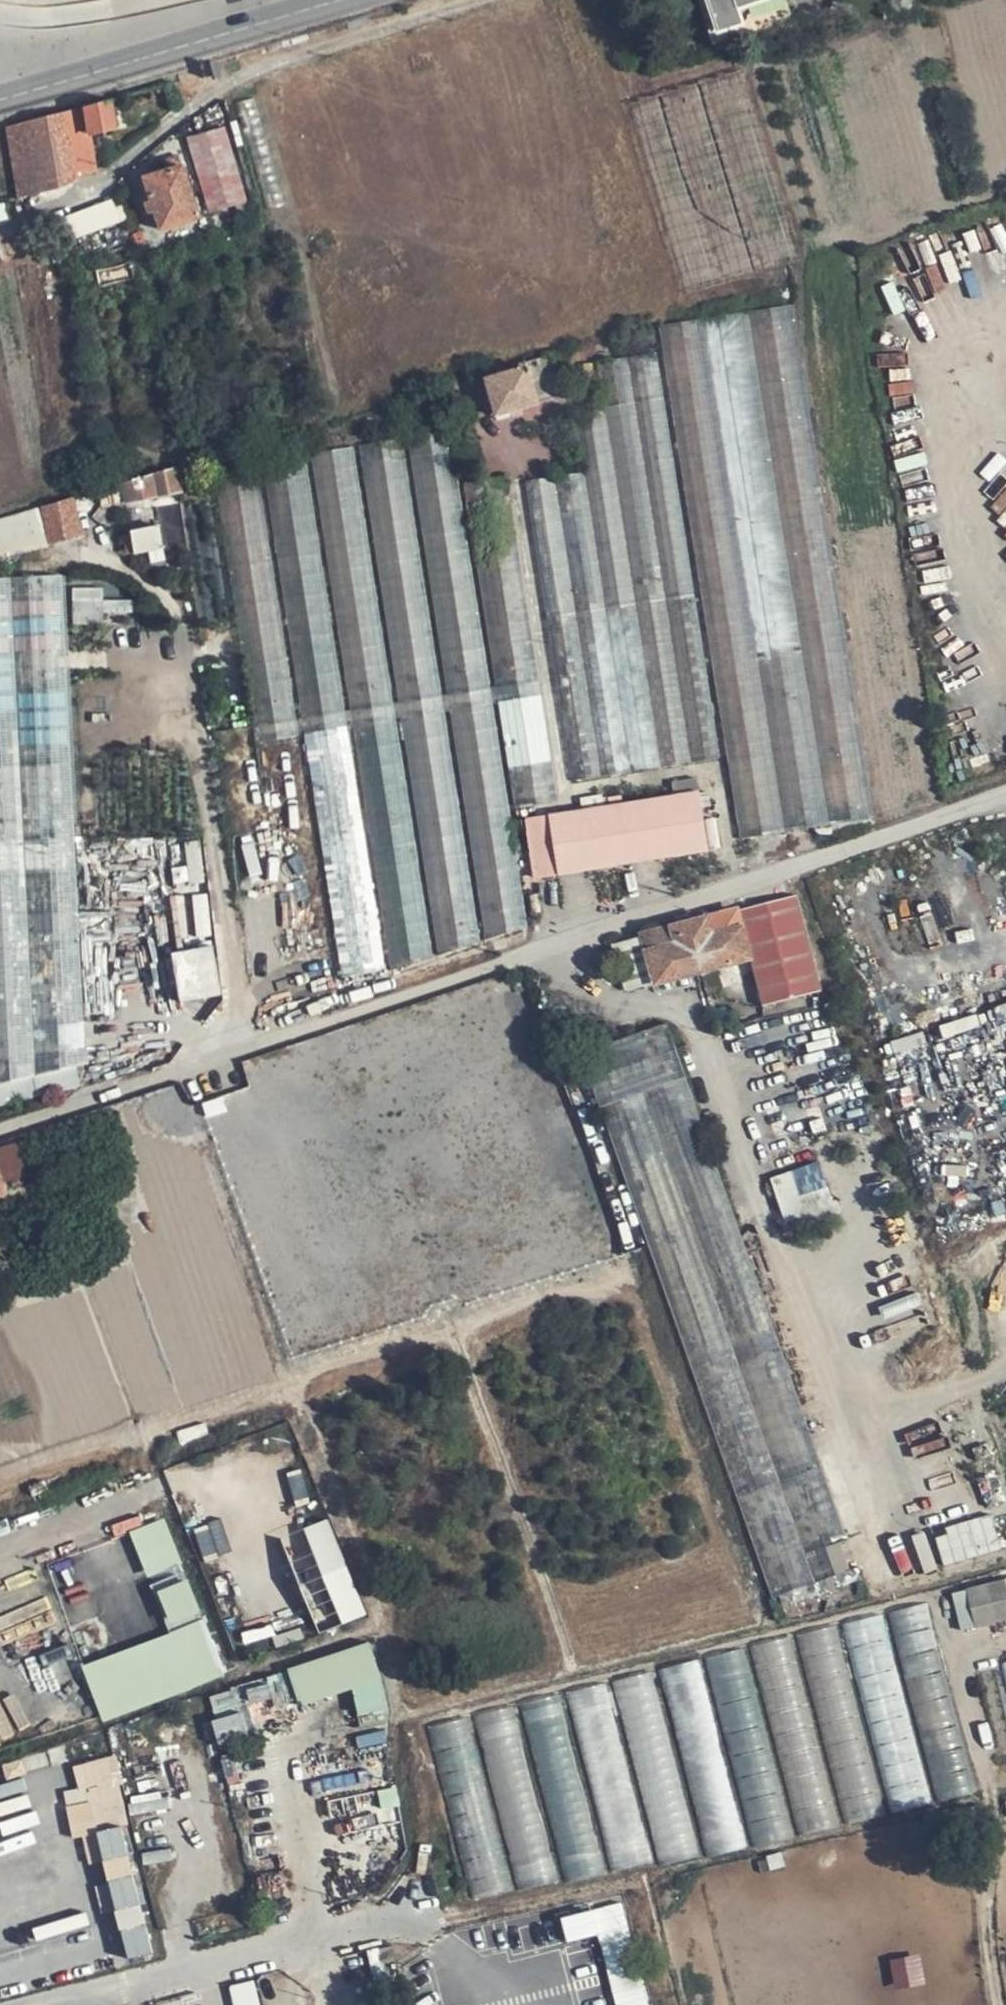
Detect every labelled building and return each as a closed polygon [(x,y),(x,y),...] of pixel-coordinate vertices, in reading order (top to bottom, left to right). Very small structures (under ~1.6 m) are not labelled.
[(785,0),(705,0),(716,36),(790,15),(785,0)] [(95,173),(88,135),(115,127),(109,100),(6,128),(18,198),(95,173)] [(189,141),(209,214),(237,205),(211,133),(189,141)] [(198,217),(209,214),(189,141),(173,147),(180,166),(198,217)] [(198,217),(180,166),(142,178),(160,229),(198,217)] [(73,239),(127,218),(122,204),(116,206),(113,198),(64,217),(73,239)] [(5,202),(0,203),(0,222),(9,220),(5,202)] [(878,814),(798,303),(663,324),(742,835),(878,814)] [(607,359),(615,401),(671,766),(723,759),(659,351),(607,359)] [(562,396),(548,354),(517,364),(518,367),(484,378),(496,416),(562,396)] [(671,766),(615,401),(586,405),(595,469),(642,771),(671,766)] [(511,804),(462,479),(452,419),(413,426),(489,937),(530,924),(511,804)] [(489,937),(413,426),(359,435),(440,953),(489,937)] [(440,953),(359,435),(309,443),(354,723),(394,968),(440,953)] [(354,723),(309,443),(261,450),(303,732),(350,724),(354,723)] [(303,732),(261,450),(217,458),(259,741),(303,732)] [(179,490),(174,469),(97,491),(101,504),(109,500),(110,504),(128,499),(128,502),(179,490)] [(642,771),(595,469),(529,480),(576,781),(642,771)] [(512,470),(462,479),(511,804),(560,796),(512,470)] [(0,520),(0,556),(107,525),(101,504),(97,491),(0,520)] [(165,546),(163,537),(160,525),(132,531),(135,544),(137,553),(165,546)] [(79,1071),(65,715),(59,575),(0,576),(0,1087),(79,1071)] [(104,620),(104,586),(75,587),(75,621),(104,620)] [(350,724),(303,732),(339,977),(387,970),(350,724)] [(712,848),(701,788),(527,822),(527,827),(534,826),(544,880),(712,848)] [(735,912),(749,958),(764,1006),(825,988),(794,895),(735,912)] [(735,912),(687,924),(700,971),(749,958),(735,912)] [(687,924),(641,935),(655,983),(700,971),(687,924)] [(641,935),(611,944),(625,992),(655,983),(641,935)] [(213,942),(167,953),(178,1003),(224,993),(213,942)] [(588,1052),(776,1593),(838,1572),(828,1545),(852,1537),(673,1023),(588,1052)] [(0,1148),(0,1186),(26,1177),(14,1144),(0,1148)] [(820,1158),(767,1177),(787,1232),(844,1212),(839,1200),(835,1201),(820,1158)] [(30,1214),(32,1219),(34,1224),(49,1220),(45,1208),(30,1214)] [(84,1663),(104,1720),(226,1677),(170,1516),(134,1529),(170,1633),(84,1663)] [(944,1560),(1001,1550),(995,1518),(938,1528),(944,1560)] [(282,1539),(322,1632),(370,1612),(330,1519),(282,1539)] [(1003,1582),(963,1593),(973,1631),(1005,1623),(1005,1595),(1003,1582)] [(299,1704),(355,1690),(362,1717),(391,1709),(374,1643),(289,1665),(299,1704)] [(680,1733),(716,1723),(699,1658),(663,1668),(680,1733)] [(635,1742),(665,1732),(646,1672),(616,1681),(635,1742)] [(616,1870),(699,1854),(685,1784),(670,1787),(672,1793),(637,1800),(614,1681),(574,1689),(592,1780),(598,1779),(616,1870)] [(35,1728),(79,1721),(74,1695),(66,1697),(64,1685),(44,1689),(48,1711),(32,1713),(35,1728)] [(129,1959),(156,1953),(114,1755),(77,1763),(82,1789),(70,1792),(85,1865),(106,1860),(110,1880),(98,1883),(104,1913),(119,1910),(129,1959)] [(472,1896),(508,1890),(497,1828),(470,1833),(466,1812),(458,1813),(472,1896)] [(524,1887),(560,1875),(546,1832),(533,1836),(534,1838),(511,1845),(524,1887)] [(601,1933),(619,2004),(650,2004),(624,1900),(564,1915),(570,1941),(601,1933)] [(894,1957),(897,1986),(927,1982),(924,1954),(894,1957)] [(238,2004),(262,2004),(256,1980),(233,1985),(238,2004)]
